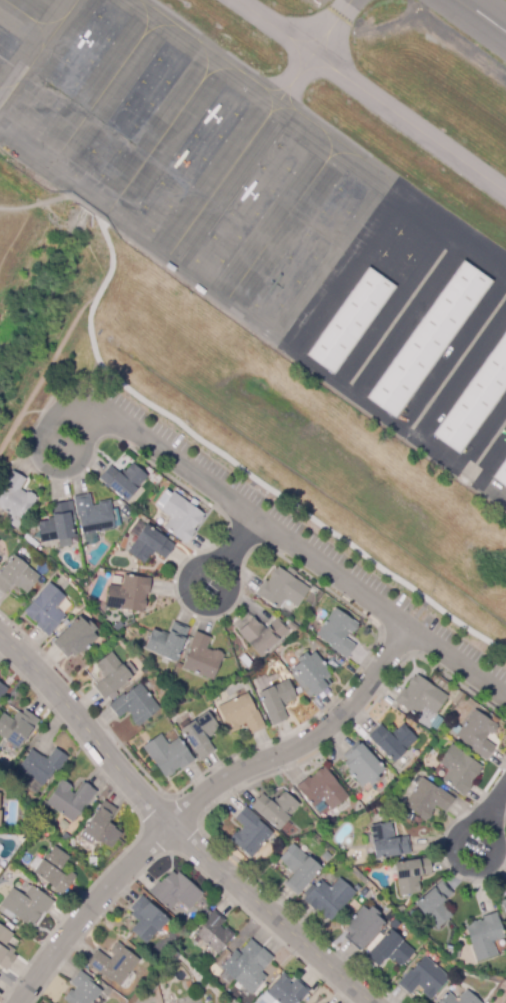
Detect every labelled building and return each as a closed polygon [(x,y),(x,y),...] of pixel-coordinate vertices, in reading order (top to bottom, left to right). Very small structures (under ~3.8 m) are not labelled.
[(462,262),(492,282),(394,420),(365,399),(462,262)] [(369,269),(395,287),(333,375),(306,356),(369,269)] [(431,437),(505,333),(505,391),(460,456),(431,437)] [(493,478),(505,460),(505,488),(493,478)] [(125,502),(99,478),(110,466),(119,474),(122,469),(125,472),(133,464),(147,477),(136,489),(137,490),(125,502)] [(11,515),(0,508),(0,494),(4,488),(2,486),(12,471),(26,479),(19,490),(26,494),(26,492),(29,493),(30,492),(35,495),(34,497),(36,498),(17,529),(7,523),(11,515)] [(185,544),(163,529),(171,517),(155,506),(166,490),(171,494),(172,493),(203,514),(201,516),(203,518),(185,544)] [(82,535),(79,516),(76,516),(73,497),(89,494),(91,506),(98,505),(98,503),(109,500),(115,530),(82,535)] [(41,542),(38,523),(48,522),(48,519),(53,518),(51,505),(72,501),(74,515),(70,516),(74,537),(57,540),(57,539),(41,542)] [(143,565),(127,553),(137,538),(130,532),(138,520),(146,526),(147,524),(175,544),(164,559),(154,552),(151,556),(150,555),(143,565)] [(4,594),(0,591),(0,572),(14,555),(40,576),(26,593),(18,587),(17,588),(13,583),(11,586),(10,584),(4,594)] [(278,609),(256,594),(265,580),(267,582),(270,577),(269,576),(274,569),(275,570),(277,567),(285,573),(289,568),(296,572),(292,577),(309,588),(296,607),(287,601),(283,600),(278,609)] [(142,612),(106,607),(108,585),(122,587),(123,575),(150,578),(148,595),(145,595),(145,600),(146,600),(145,608),(142,608),(142,612)] [(48,636),(36,626),(37,624),(23,612),(48,583),(65,597),(57,607),(57,609),(65,616),(48,636)] [(344,658),(315,634),(336,608),(357,625),(358,626),(353,632),(351,634),(349,632),(345,637),(355,645),(344,658)] [(321,623),(314,620),(320,609),(327,614),(321,623)] [(67,657),(53,641),(78,616),(86,623),(89,620),(97,629),(94,632),(98,636),(82,652),(81,651),(78,654),(77,653),(74,656),(71,653),(67,657)] [(260,657),(237,632),(253,617),(259,624),(260,623),(265,628),(277,617),(290,630),(260,657)] [(175,662),(144,648),(152,629),(160,633),(161,631),(168,634),(174,621),(189,628),(175,662)] [(211,681),(199,675),(200,672),(194,670),(193,674),(187,671),(188,670),(182,668),(190,649),(187,648),(195,631),(210,638),(205,648),(212,651),(212,650),(215,651),(215,650),(224,654),(211,681)] [(313,696),(292,669),(299,663),(296,660),(306,652),(310,656),(314,651),(331,673),(322,680),(328,687),(313,696)] [(104,700),(93,687),(103,679),(99,674),(101,672),(95,665),(111,652),(132,677),(104,700)] [(436,716),(422,707),(417,715),(410,710),(409,711),(393,701),(402,687),(405,689),(409,685),(408,684),(413,676),(414,677),(416,674),(449,696),(436,716)] [(272,726),(257,693),(287,679),(296,698),(288,703),(287,702),(285,703),(287,707),(283,708),(288,718),(272,726)] [(8,688),(0,699),(0,683),(8,688)] [(137,726),(130,718),(132,716),(128,711),(119,718),(108,706),(123,694),(124,696),(139,683),(159,708),(137,726)] [(251,734),(245,724),(239,727),(240,728),(230,733),(217,708),(246,692),(265,727),(251,734)] [(5,740),(0,736),(0,717),(3,713),(12,720),(18,711),(20,712),(22,709),(38,721),(17,750),(5,740)] [(485,760),(470,749),(471,748),(455,736),(474,709),(497,726),(490,735),(488,733),(484,739),(494,747),(485,760)] [(200,760),(180,730),(181,729),(179,725),(187,719),(190,723),(208,711),(220,728),(212,733),(213,735),(207,739),(214,750),(200,760)] [(392,763),(367,737),(380,725),(389,734),(394,729),(396,730),(402,724),(416,739),(404,750),(405,751),(392,763)] [(164,778),(142,747),(160,734),(167,744),(170,744),(178,738),(194,760),(181,769),(179,767),(175,771),(176,772),(167,778),(166,776),(164,778)] [(362,787),(347,772),(349,770),(343,763),(347,759),(343,756),(357,742),(383,768),(376,775),(379,778),(370,786),(367,782),(362,787)] [(463,796),(442,780),(449,770),(438,762),(451,744),(481,766),(479,768),(481,770),(471,782),(473,783),(463,796)] [(36,795),(28,789),(35,781),(18,768),(32,749),(46,760),(55,748),(69,756),(58,772),(55,770),(36,795)] [(331,810),(324,801),(321,801),(313,808),(296,787),(308,777),(309,779),(315,774),(314,773),(320,769),(320,770),(324,767),(348,796),(331,810)] [(426,820),(403,806),(421,777),(454,798),(445,812),(435,805),(431,811),(433,812),(431,814),(432,814),(429,820),(427,819),(426,820)] [(72,823),(45,804),(58,786),(57,786),(62,779),(72,786),(68,790),(74,794),(83,781),(97,791),(86,807),(84,806),(72,823)] [(278,830),(251,806),(262,794),(271,802),(275,798),(278,800),(284,792),(299,805),(289,817),(278,830)] [(111,848),(103,843),(102,844),(95,839),(91,845),(79,836),(103,800),(116,809),(108,822),(114,827),(114,828),(121,833),(111,848)] [(250,858),(230,839),(237,831),(238,832),(243,827),(234,819),(245,807),(273,834),(250,858)] [(375,859),(370,826),(391,822),(393,839),(407,836),(410,853),(375,859)] [(62,895),(32,873),(35,870),(29,866),(36,856),(42,860),(44,857),(46,858),(54,846),(69,857),(59,871),(65,876),(69,871),(76,876),(62,895)] [(297,895),(284,884),(293,874),(287,869),(289,868),(282,862),(295,846),(307,857),(308,856),(321,868),(297,895)] [(399,896),(394,863),(429,857),(432,874),(418,877),(421,891),(418,891),(419,893),(399,896)] [(170,911),(148,892),(158,881),(161,883),(171,871),(176,875),(178,873),(203,894),(189,910),(182,902),(177,902),(170,911)] [(330,921),(316,908),(314,910),(303,900),(306,896),(303,893),(312,884),(314,886),(321,880),(329,887),(331,887),(339,878),(356,893),(330,921)] [(435,930),(414,904),(441,881),(452,894),(442,903),(452,915),(435,930)] [(34,925),(29,921),(26,924),(0,905),(12,888),(23,896),(31,886),(53,902),(45,913),(43,911),(34,925)] [(365,896),(360,893),(364,887),(369,891),(365,896)] [(145,944),(130,930),(138,922),(130,914),(133,912),(129,908),(142,895),(169,921),(158,932),(157,931),(145,944)] [(359,951),(344,937),(348,933),(344,930),(350,924),(348,921),(362,906),(367,910),(371,906),(379,914),(377,916),(385,923),(359,951)] [(217,954),(206,943),(201,948),(193,940),(196,937),(195,935),(204,926),(201,923),(214,910),(225,920),(219,926),(224,930),(227,927),(235,935),(217,954)] [(389,921),(384,917),(389,911),(394,915),(389,921)] [(476,962),(465,926),(468,924),(468,923),(476,921),(482,920),(481,918),(496,913),(505,938),(493,942),(498,955),(476,962)] [(393,929),(388,925),(393,919),(398,923),(393,929)] [(6,971),(0,967),(0,925),(13,935),(6,944),(15,951),(13,954),(16,957),(6,971)] [(378,967),(366,956),(389,929),(414,951),(401,966),(393,960),(391,962),(386,958),(378,967)] [(251,994),(234,979),(229,985),(220,976),(224,971),(220,967),(235,950),(241,955),(242,954),(240,951),(251,939),(261,949),(262,948),(273,958),(263,968),(264,969),(261,972),(266,977),(251,994)] [(120,985),(115,981),(110,982),(106,979),(106,975),(103,973),(101,975),(86,963),(97,950),(110,960),(114,955),(109,951),(116,941),(122,946),(140,960),(120,985)] [(172,964),(168,960),(175,951),(179,955),(172,964)] [(430,999),(422,992),(423,990),(418,985),(409,995),(397,984),(410,969),(412,970),(424,956),(449,978),(430,999)] [(102,991),(93,1002),(70,1002),(64,998),(70,990),(73,992),(76,987),(70,983),(80,971),(93,981),(91,983),(102,991)] [(310,990),(299,1002),(296,1002),(272,1002),(275,1000),(266,992),(283,973),(291,980),(288,982),(291,985),(296,979),(310,990)] [(190,995),(188,989),(185,990),(183,982),(191,979),(194,988),(191,989),(193,995),(190,995)] [(466,990),(481,1002),(438,1002),(448,992),(455,999),(458,998),(466,990)]
